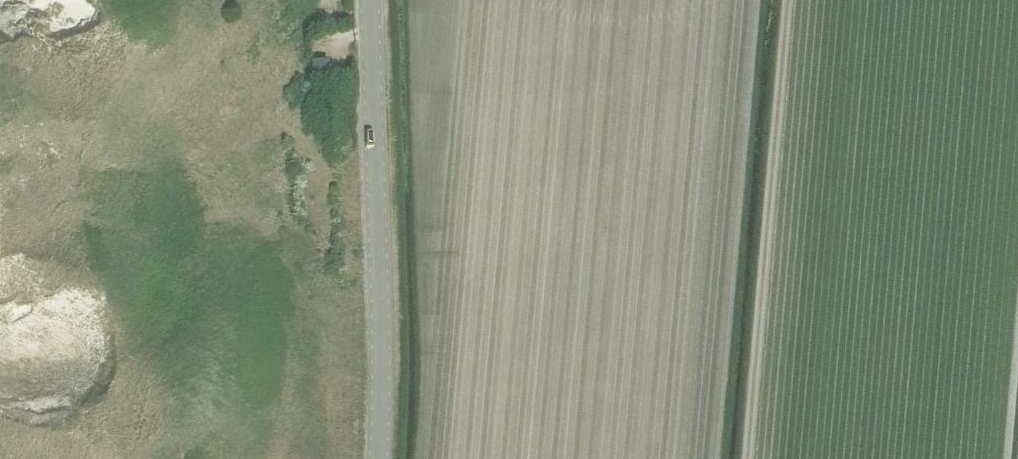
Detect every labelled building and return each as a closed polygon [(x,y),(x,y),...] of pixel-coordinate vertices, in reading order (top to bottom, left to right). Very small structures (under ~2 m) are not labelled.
[(327,74),(327,59),(311,60),(312,74),(327,74)]
